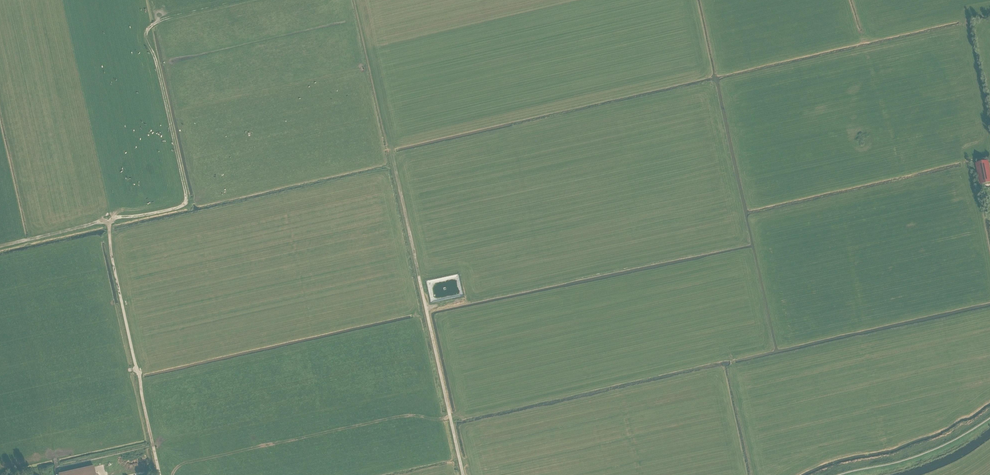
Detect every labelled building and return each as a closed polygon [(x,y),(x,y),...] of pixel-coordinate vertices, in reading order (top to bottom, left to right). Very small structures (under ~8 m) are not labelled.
[(987,162),(977,164),(981,183),(989,182),(989,175),(987,162)] [(94,466),(56,474),(96,474),(94,466)]
